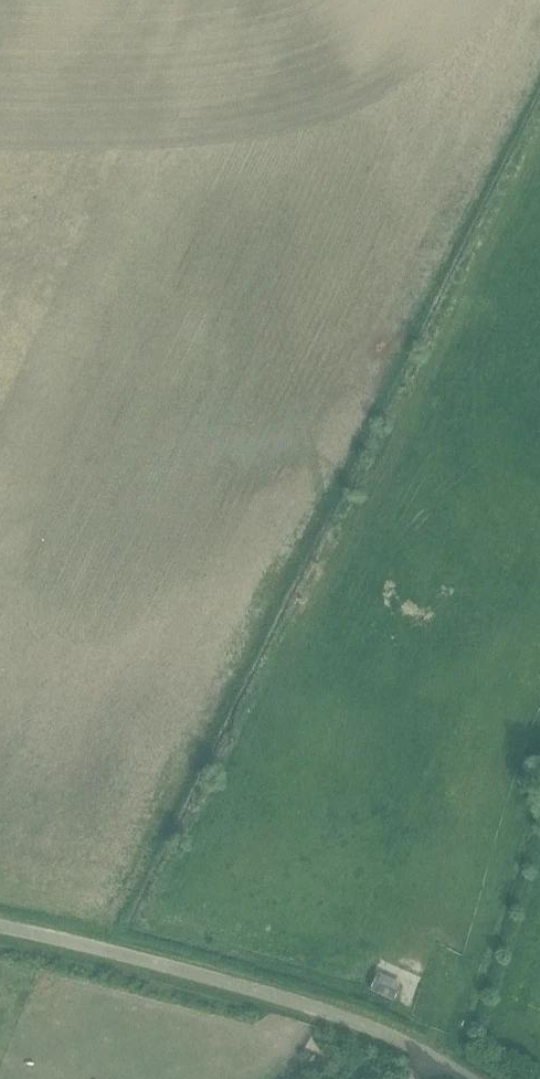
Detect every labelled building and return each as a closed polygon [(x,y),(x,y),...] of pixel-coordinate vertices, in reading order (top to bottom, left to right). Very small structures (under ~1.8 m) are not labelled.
[(377,973),(370,989),(395,1000),(402,984),(377,973)]
